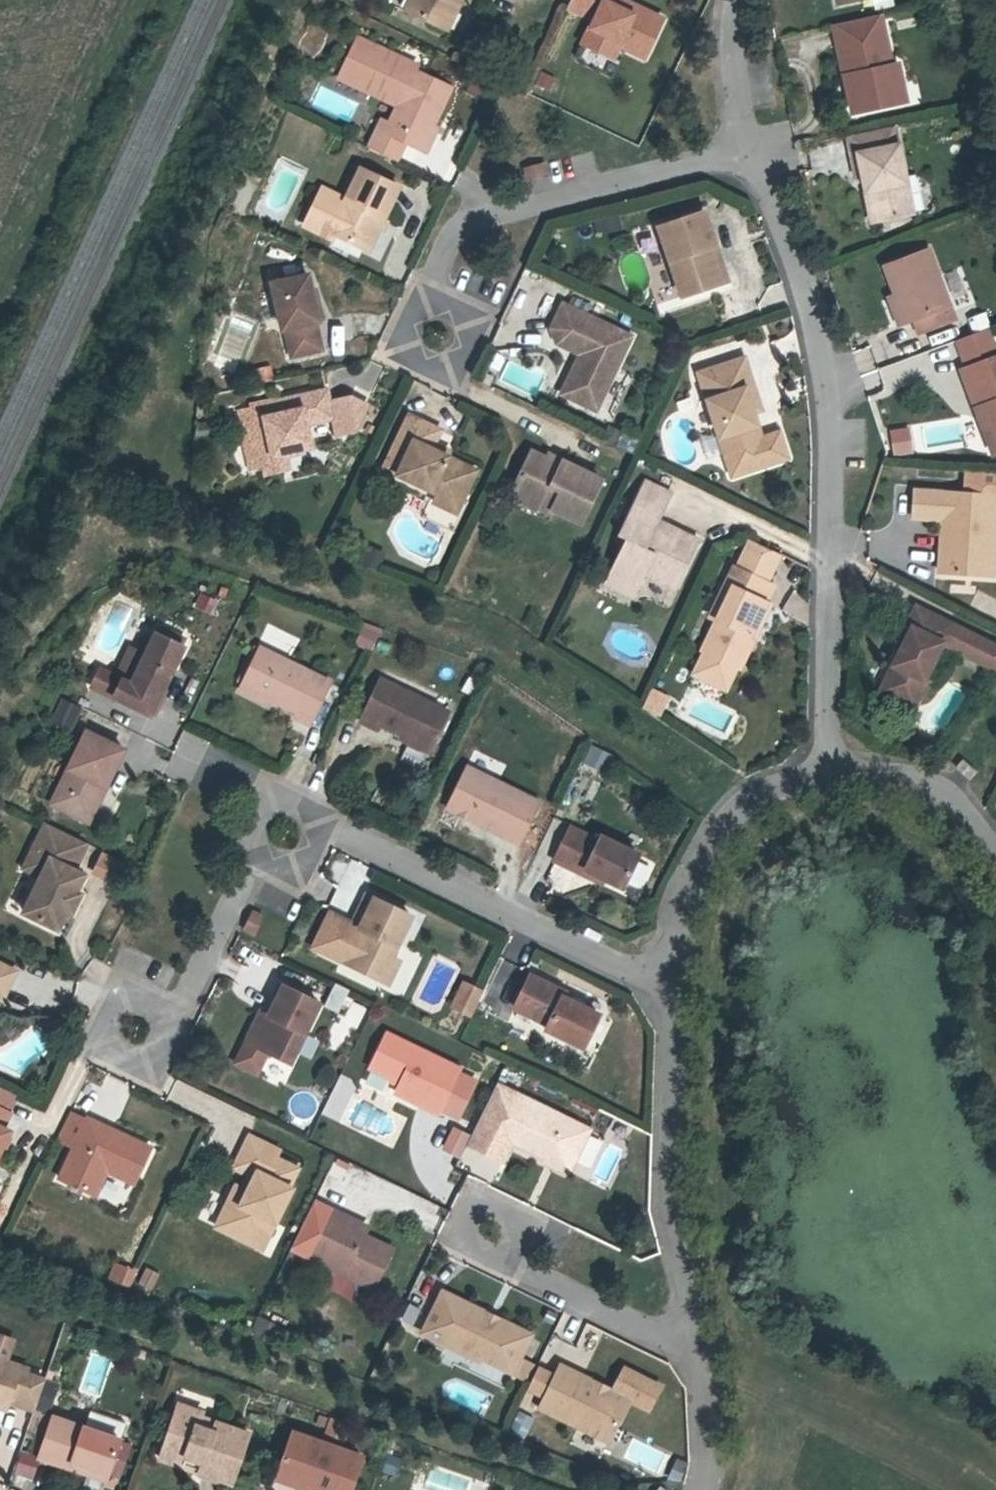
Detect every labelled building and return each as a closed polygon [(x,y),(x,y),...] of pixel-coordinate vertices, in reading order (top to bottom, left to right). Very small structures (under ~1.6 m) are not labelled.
[(405,10),(444,28),(456,2),(459,3),(460,0),(410,0),(405,10)] [(662,19),(623,0),(570,0),(567,6),(593,19),(582,42),(600,52),(606,40),(619,46),(644,58),(662,19)] [(880,14),(833,25),(844,77),(849,76),(857,112),(892,105),(888,86),(902,83),(898,64),(891,66),(880,14)] [(381,120),(368,148),(396,161),(404,143),(419,150),(431,126),(433,127),(451,88),(415,71),(418,66),(357,38),(338,77),(398,106),(389,123),(381,120)] [(613,58),(619,46),(606,40),(600,52),(613,58)] [(852,113),(857,112),(849,76),(844,77),(852,113)] [(888,86),(892,105),(906,102),(902,83),(888,86)] [(357,138),(363,125),(350,118),(343,132),(357,138)] [(857,152),(898,144),(894,125),(847,135),(855,174),(861,173),(857,152)] [(431,126),(419,150),(425,153),(437,129),(433,127),(431,126)] [(912,214),(898,144),(857,152),(861,173),(865,192),(871,191),(877,221),(912,214)] [(547,174),(544,164),(524,168),(526,179),(536,177),(547,174)] [(398,187),(360,169),(345,200),(321,189),(313,207),(318,210),(309,228),(332,239),(334,234),(368,251),(398,187)] [(877,221),(871,191),(865,192),(871,222),(877,221)] [(304,226),(309,228),(318,210),(313,207),(304,226)] [(704,212),(659,228),(681,297),(720,284),(708,248),(715,245),(704,212)] [(715,245),(708,248),(720,284),(727,281),(715,245)] [(954,319),(928,250),(885,267),(895,295),(906,322),(914,319),(919,333),(954,319)] [(308,276),(272,283),(282,330),(285,329),(291,356),(321,350),(314,322),(318,322),(308,276)] [(906,322),(895,295),(888,298),(899,325),(906,322)] [(595,410),(630,337),(563,304),(551,328),(556,343),(579,354),(584,357),(578,369),(574,367),(571,373),(568,380),(575,401),(595,410)] [(984,310),(967,315),(971,330),(988,325),(984,310)] [(958,339),(968,367),(961,370),(975,409),(981,406),(990,430),(994,429),(995,429),(995,345),(990,327),(958,339)] [(578,369),(584,357),(579,354),(574,367),(578,369)] [(744,359),(698,374),(703,387),(713,384),(717,397),(707,401),(732,476),(769,463),(761,439),(755,441),(751,427),(757,425),(752,412),(745,389),(753,387),(744,359)] [(273,379),(270,366),(255,369),(259,382),(273,379)] [(575,401),(568,380),(561,394),(575,401)] [(713,384),(703,387),(707,401),(717,397),(713,384)] [(760,410),(753,387),(745,389),(752,412),(760,410)] [(329,402),(326,390),(288,398),(291,411),(274,414),(272,402),(239,409),(246,442),(244,444),(250,471),(266,467),(268,461),(267,457),(272,456),(279,455),(287,456),(298,453),(302,449),(311,447),(306,424),(332,418),(329,402)] [(291,411),(288,398),(272,402),(274,414),(291,411)] [(994,429),(990,430),(981,406),(975,409),(992,453),(995,452),(995,429),(994,429)] [(447,457),(431,450),(433,444),(440,430),(409,416),(384,468),(438,494),(459,504),(475,471),(447,457)] [(213,440),(214,426),(195,424),(194,438),(213,440)] [(761,439),(757,425),(751,427),(755,441),(761,439)] [(778,433),(761,439),(769,463),(786,458),(778,433)] [(911,453),(909,438),(898,440),(899,455),(911,453)] [(447,457),(449,452),(433,444),(431,450),(447,457)] [(580,523),(601,480),(562,461),(561,466),(531,451),(513,488),(537,500),(535,505),(551,513),(553,510),(580,523)] [(266,467),(276,474),(291,470),(287,456),(279,455),(272,456),(267,457),(268,461),(266,467)] [(675,588),(698,541),(657,521),(670,494),(645,482),(618,536),(626,540),(609,575),(636,588),(644,573),(675,588)] [(535,505),(537,500),(513,488),(509,497),(533,509),(535,505)] [(915,490),(913,517),(942,519),(949,519),(945,572),(983,575),(985,550),(993,551),(995,508),(995,496),(915,490)] [(459,504),(438,494),(434,502),(455,512),(459,504)] [(939,572),(945,572),(949,519),(942,519),(939,572)] [(751,541),(737,570),(765,583),(779,555),(751,541)] [(985,550),(983,575),(991,575),(993,551),(985,550)] [(739,668),(765,614),(761,612),(765,603),(773,587),(765,583),(737,570),(733,568),(725,585),(732,588),(716,621),(702,651),(705,652),(694,675),(725,690),(736,667),(739,668)] [(632,596),(636,588),(609,575),(605,583),(632,596)] [(710,617),(716,621),(732,588),(725,585),(710,617)] [(769,605),(765,603),(761,612),(765,614),(769,605)] [(911,628),(880,691),(891,697),(904,693),(917,699),(926,681),(923,680),(941,643),(944,644),(953,626),(916,607),(906,626),(911,628)] [(353,644),(370,651),(379,628),(362,621),(353,644)] [(184,639),(160,627),(157,635),(181,646),(184,639)] [(149,715),(182,647),(181,646),(157,635),(155,634),(131,684),(123,680),(114,698),(149,715)] [(260,648),(242,685),(267,698),(297,712),(294,717),(309,724),(329,682),(260,648)] [(473,693),(479,684),(467,678),(462,687),(473,693)] [(448,712),(381,680),(360,721),(376,728),(378,723),(430,748),(448,712)] [(267,698),(242,685),(238,693),(264,705),(267,698)] [(641,709),(659,716),(667,694),(649,687),(641,709)] [(904,693),(891,697),(912,707),(917,699),(904,693)] [(48,724),(68,731),(77,704),(57,697),(48,724)] [(86,732),(51,804),(83,819),(99,784),(105,786),(123,750),(86,732)] [(976,773),(968,766),(968,765),(962,760),(955,768),(969,780),(976,773)] [(518,843),(538,803),(467,768),(447,808),(518,843)] [(88,822),(105,786),(99,784),(83,819),(88,822)] [(73,870),(86,843),(45,823),(32,851),(38,854),(29,871),(41,877),(23,913),(57,929),(65,912),(70,915),(80,894),(75,892),(83,875),(73,870)] [(621,887),(638,855),(601,836),(598,841),(570,827),(554,859),(583,874),(586,869),(603,878),(621,887)] [(23,868),(29,871),(38,854),(32,851),(23,868)] [(603,878),(586,869),(583,874),(601,883),(603,878)] [(391,957),(410,917),(366,896),(352,924),(346,928),(328,919),(314,948),(380,979),(391,957)] [(253,934),(262,916),(252,912),(244,930),(253,934)] [(352,924),(330,914),(328,919),(346,928),(352,924)] [(388,983),(399,961),(391,957),(380,979),(388,983)] [(2,998),(15,972),(0,964),(0,997),(2,998)] [(582,1047),(599,1015),(561,997),(564,992),(529,976),(514,1008),(548,1025),(546,1029),(582,1047)] [(461,978),(447,1005),(470,1017),(483,990),(461,978)] [(338,1012),(349,989),(334,982),(323,1005),(338,1012)] [(269,1015),(254,1045),(290,1063),(319,1003),(283,986),(269,1015)] [(254,1045),(269,1015),(261,1012),(246,1042),(254,1045)] [(437,1113),(459,1069),(387,1034),(371,1068),(401,1083),(396,1093),(437,1113)] [(516,1094),(497,1134),(547,1159),(550,1155),(571,1165),(589,1129),(516,1094)] [(9,1131),(2,1128),(9,1113),(0,1108),(0,1150),(9,1131)] [(86,1121),(69,1113),(56,1139),(74,1147),(60,1179),(91,1193),(98,1179),(103,1177),(106,1170),(134,1183),(150,1148),(87,1119),(86,1121)] [(462,1145),(469,1130),(457,1125),(451,1140),(462,1145)] [(275,1223),(292,1188),(288,1187),(297,1169),(275,1158),(278,1150),(249,1136),(234,1168),(254,1177),(247,1192),(241,1205),(236,1203),(223,1230),(256,1247),(269,1220),(275,1223)] [(567,1173),(571,1165),(550,1155),(547,1159),(546,1163),(567,1173)] [(98,1179),(91,1193),(95,1195),(103,1177),(98,1179)] [(217,1227),(223,1230),(236,1203),(241,1205),(247,1192),(236,1186),(217,1227)] [(333,1211),(310,1258),(373,1288),(392,1250),(363,1235),(345,1227),(349,1218),(333,1211)] [(363,1235),(367,1227),(349,1218),(345,1227),(363,1235)] [(269,1220),(256,1247),(262,1249),(275,1223),(269,1220)] [(143,1266),(136,1284),(152,1290),(159,1272),(143,1266)] [(120,1267),(115,1280),(128,1285),(133,1272),(120,1267)] [(442,1292),(422,1333),(447,1345),(451,1337),(465,1344),(463,1348),(480,1357),(513,1372),(531,1335),(502,1321),(499,1326),(480,1317),(483,1312),(442,1292)] [(483,1312),(480,1317),(499,1326),(502,1321),(483,1312)] [(451,1337),(447,1345),(478,1360),(480,1357),(463,1348),(465,1344),(451,1337)] [(34,1410),(44,1380),(25,1374),(26,1369),(0,1360),(0,1398),(7,1401),(34,1410)] [(520,1403),(534,1408),(548,1369),(534,1364),(520,1403)] [(608,1441),(629,1399),(610,1390),(608,1395),(591,1386),(593,1382),(560,1366),(540,1408),(608,1441)] [(46,1381),(37,1409),(48,1413),(58,1385),(46,1381)] [(610,1390),(593,1382),(591,1386),(608,1395),(610,1390)] [(231,1483),(248,1433),(201,1417),(202,1412),(179,1404),(164,1449),(203,1463),(200,1472),(231,1483)] [(119,1440),(125,1422),(90,1411),(84,1428),(119,1440)] [(518,1411),(511,1431),(524,1435),(531,1415),(518,1411)] [(108,1474),(119,1440),(84,1428),(53,1417),(39,1457),(71,1468),(73,1462),(108,1474)] [(344,1439),(349,1425),(332,1419),(326,1433),(344,1439)] [(362,1457),(293,1433),(280,1468),(303,1476),(299,1486),(310,1489),(314,1489),(315,1486),(326,1489),(350,1489),(362,1457)] [(200,1472),(203,1463),(164,1449),(161,1459),(200,1472)] [(108,1474),(73,1462),(71,1468),(106,1480),(108,1474)] [(303,1476),(280,1468),(277,1478),(299,1486),(303,1476)]
